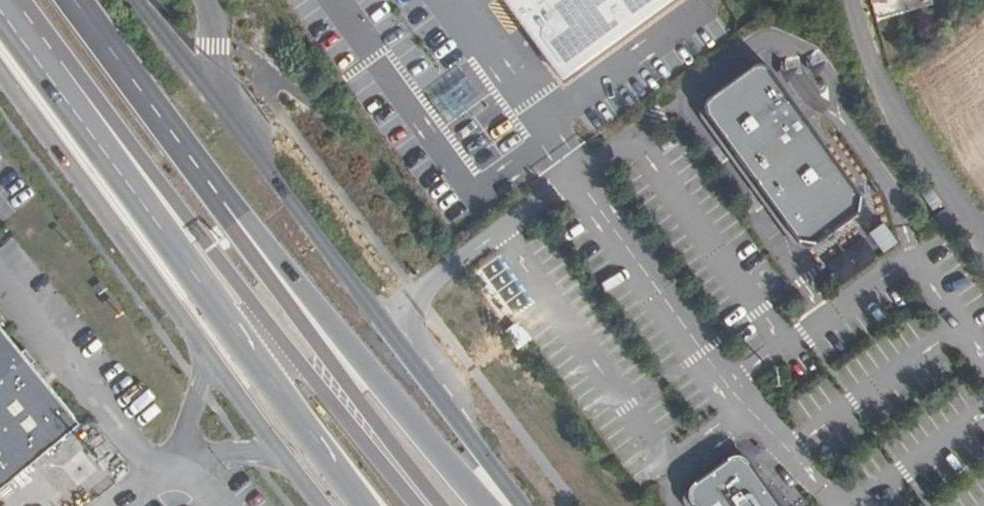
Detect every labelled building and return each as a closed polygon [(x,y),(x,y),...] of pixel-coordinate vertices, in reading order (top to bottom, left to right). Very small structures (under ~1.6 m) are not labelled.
[(555,77),(670,0),(503,0),(555,77)] [(755,57),(695,100),(800,237),(861,200),(755,57)] [(78,413),(0,315),(0,478),(78,413)] [(690,504),(692,505),(782,505),(752,462),(736,457),(696,486),(690,504)]
